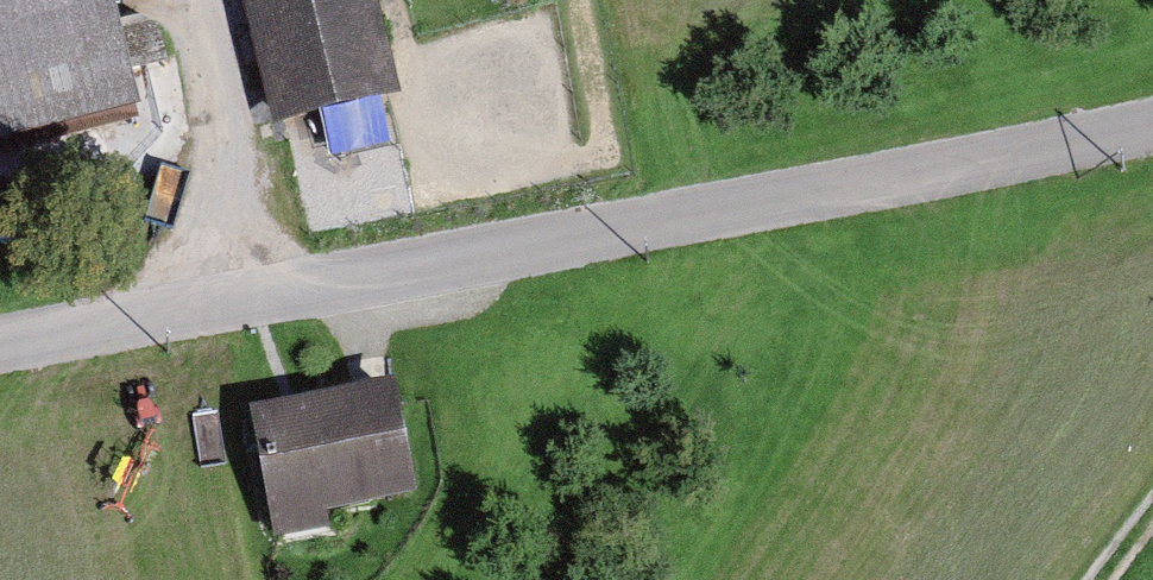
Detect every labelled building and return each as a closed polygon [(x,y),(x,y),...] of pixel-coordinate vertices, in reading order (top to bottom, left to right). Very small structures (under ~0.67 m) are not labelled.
[(143,107),(116,0),(0,0),(0,143),(143,107)] [(271,127),(407,88),(381,0),(234,0),(271,127)] [(395,387),(250,416),(276,544),(328,534),(325,519),(418,500),(395,387)]
